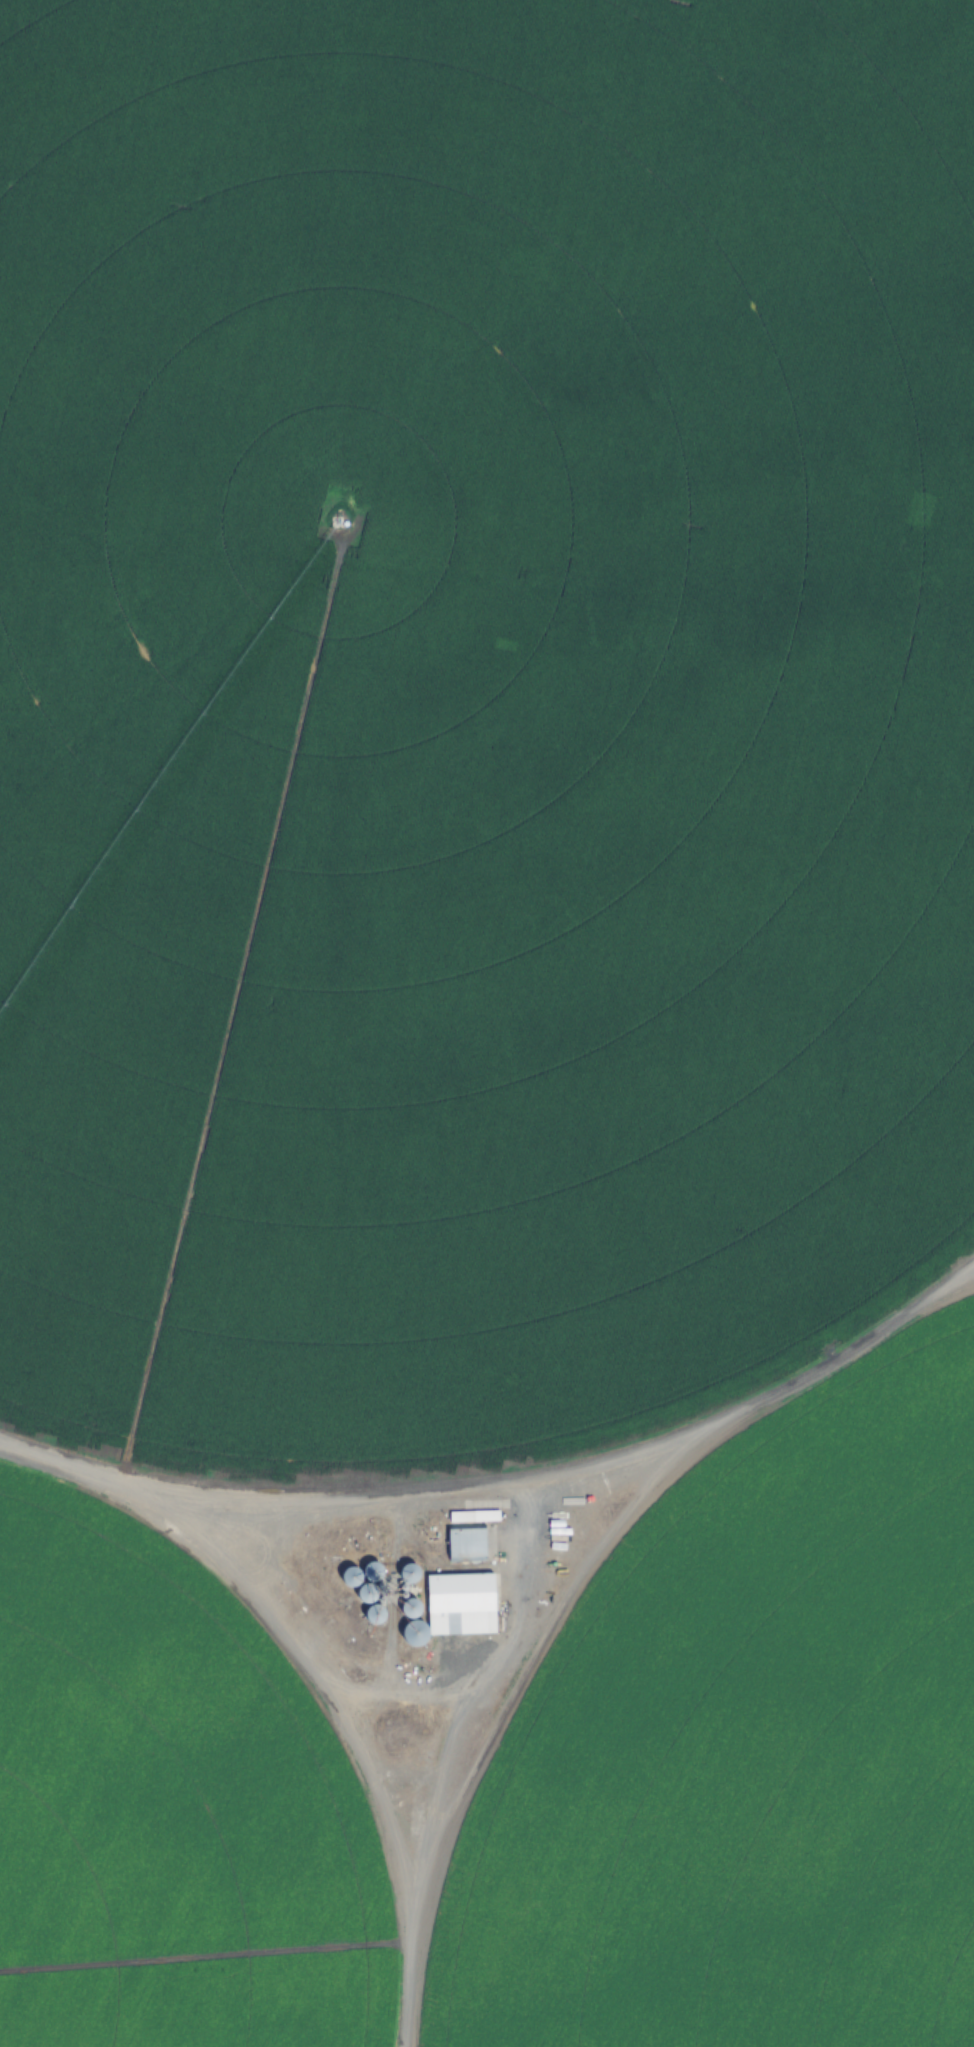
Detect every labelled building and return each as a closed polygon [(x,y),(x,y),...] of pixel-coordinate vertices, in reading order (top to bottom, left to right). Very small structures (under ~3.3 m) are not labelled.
[(445,1512),(446,1561),(485,1561),(484,1524),(496,1524),(496,1512),(445,1512)] [(495,1633),(493,1572),(425,1574),(426,1635),(495,1633)]
